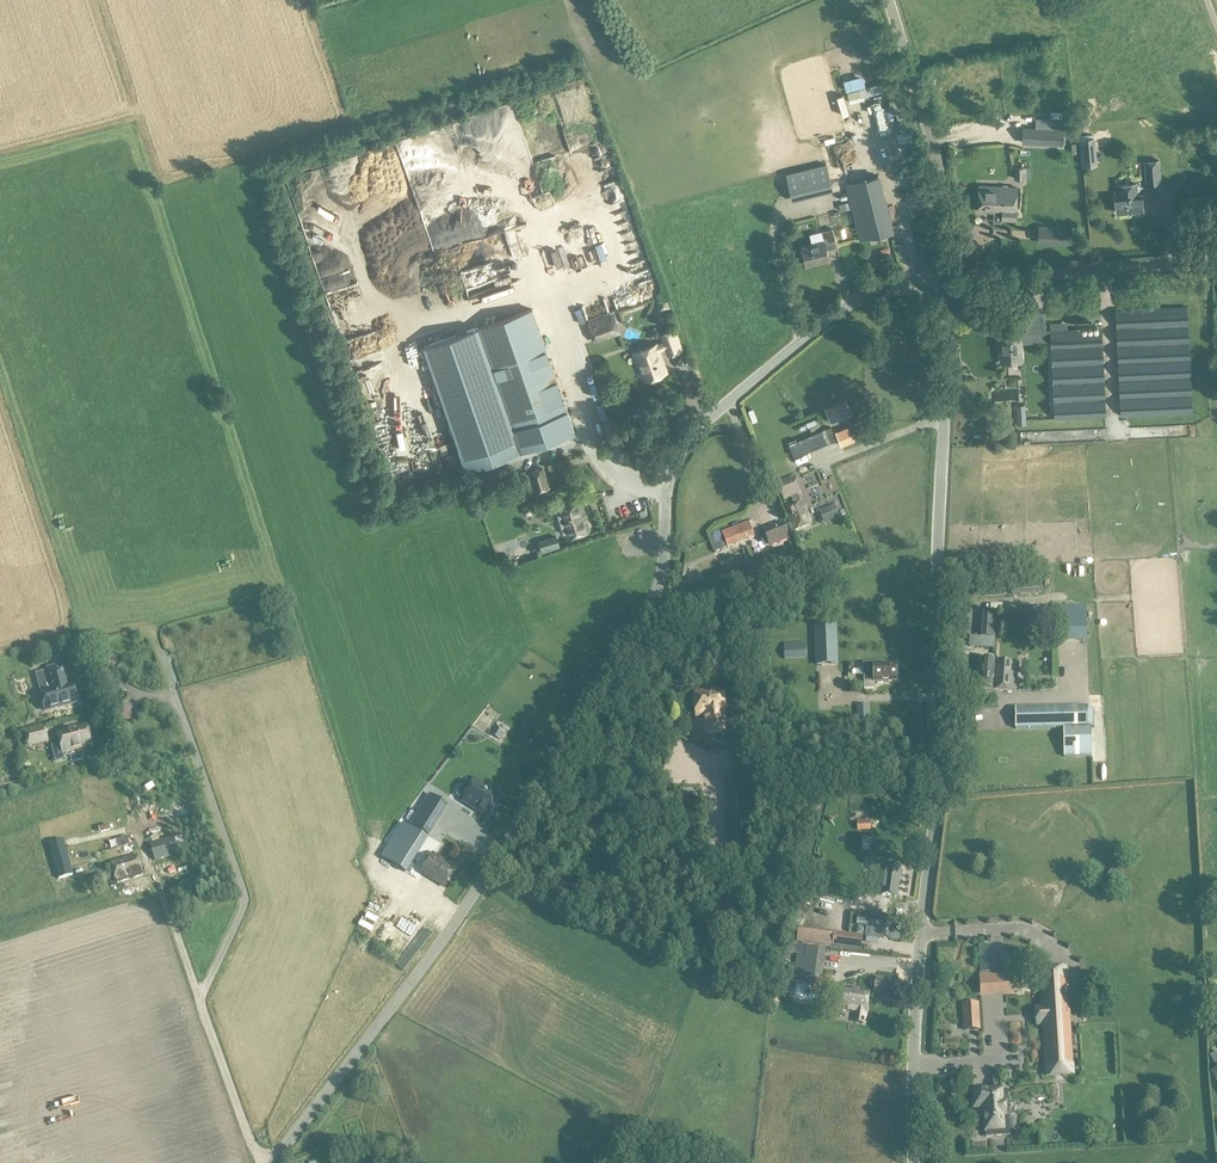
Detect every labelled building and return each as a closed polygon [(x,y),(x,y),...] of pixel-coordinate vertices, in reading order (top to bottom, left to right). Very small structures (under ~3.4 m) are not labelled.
[(847,91),(863,86),(861,80),(845,84),(847,91)] [(891,106),(905,102),(903,96),(889,100),(891,106)] [(1022,127),(1022,143),(1062,146),(1064,129),(1062,128),(1036,128),(1022,127)] [(1100,152),(1083,153),(1083,164),(1100,163),(1100,152)] [(1159,160),(1152,161),(1153,170),(1146,170),(1147,187),(1162,186),(1159,160)] [(827,163),(786,174),(792,200),(833,190),(827,163)] [(1025,178),(1025,167),(1014,167),(1014,179),(1025,179),(1025,178)] [(417,172),(408,175),(411,183),(415,182),(414,180),(420,178),(417,172)] [(845,184),(850,202),(851,209),(859,240),(895,231),(881,174),(845,184)] [(1136,183),(1119,185),(1120,196),(1115,196),(1117,213),(1131,211),(1131,210),(1134,209),(1134,211),(1143,210),(1142,194),(1137,194),(1136,183)] [(996,203),(996,187),(979,186),(978,211),(1003,212),(1003,204),(996,203)] [(1003,204),(1003,212),(1003,219),(1016,220),(1017,188),(996,187),(996,203),(1003,204)] [(851,209),(850,202),(839,204),(841,211),(851,209)] [(637,221),(625,224),(627,233),(639,230),(637,221)] [(1038,239),(1037,246),(1039,247),(1039,246),(1057,245),(1068,245),(1068,229),(1057,229),(1057,227),(1038,228),(1038,239)] [(825,241),(802,247),(807,266),(829,260),(830,260),(827,250),(838,247),(833,229),(822,232),(825,241)] [(580,261),(584,271),(592,267),(588,258),(580,261)] [(656,276),(647,279),(649,287),(658,284),(656,276)] [(656,301),(658,307),(664,310),(670,308),(666,298),(656,301)] [(1188,306),(1116,309),(1121,416),(1193,413),(1188,306)] [(532,307),(477,326),(520,450),(521,452),(534,447),(576,432),(551,362),(532,307)] [(1045,312),(1026,313),(1027,332),(1046,331),(1045,312)] [(612,315),(586,325),(592,343),(618,333),(612,315)] [(662,342),(655,345),(657,352),(665,349),(667,356),(683,350),(676,328),(659,335),(662,342)] [(1102,328),(1051,330),(1050,330),(1054,419),(1107,417),(1102,328)] [(1020,332),(1000,333),(1001,362),(1022,361),(1020,332)] [(657,352),(655,345),(635,353),(645,379),(665,372),(657,352)] [(407,395),(400,396),(404,408),(410,406),(407,395)] [(846,400),(825,408),(831,422),(852,414),(846,400)] [(1026,405),(1016,405),(1017,426),(1026,425),(1026,405)] [(811,424),(818,421),(814,412),(801,417),(803,422),(809,420),(811,424)] [(858,423),(836,432),(842,446),(868,435),(863,421),(858,423)] [(1132,436),(1195,434),(1195,424),(1131,426),(1132,436)] [(826,429),(796,441),(789,444),(794,456),(801,454),(832,441),(826,429)] [(530,475),(525,477),(529,493),(534,491),(535,492),(551,488),(545,467),(529,471),(530,475)] [(490,479),(487,470),(478,473),(480,482),(490,479)] [(783,499),(790,496),(795,508),(783,512),(790,532),(811,524),(805,506),(805,505),(802,506),(797,493),(799,493),(793,478),(777,484),(783,499)] [(581,501),(557,508),(566,537),(590,530),(581,501)] [(533,511),(531,505),(522,508),(525,514),(527,515),(532,513),(533,511)] [(834,505),(819,511),(824,524),(839,518),(834,505)] [(725,541),(728,547),(754,537),(749,522),(722,532),(724,539),(725,541)] [(764,531),(759,533),(764,547),(769,545),(789,538),(783,523),(763,530),(764,531)] [(543,553),(561,548),(557,535),(539,541),(543,553)] [(762,560),(753,563),(756,572),(766,569),(762,560)] [(773,574),(754,580),(757,588),(776,583),(773,574)] [(1041,580),(1012,582),(1012,594),(1041,592),(1041,580)] [(1002,581),(983,583),(984,596),(1004,595),(1002,581)] [(970,588),(961,589),(961,598),(971,597),(970,588)] [(840,600),(823,600),(823,615),(841,614),(840,600)] [(1073,614),(1073,607),(1073,606),(1066,607),(1054,607),(1054,615),(1054,643),(1088,642),(1087,614),(1073,614)] [(1039,607),(1039,621),(1049,621),(1049,607),(1039,607)] [(1036,608),(1025,608),(1025,623),(1035,623),(1036,608)] [(985,612),(983,636),(995,637),(997,613),(997,612),(985,611),(985,612)] [(837,624),(814,625),(815,666),(838,665),(837,624)] [(736,634),(705,637),(707,647),(737,644),(736,634)] [(981,637),(969,636),(968,647),(994,648),(995,638),(981,637)] [(805,642),(784,643),(785,659),(806,658),(805,642)] [(59,650),(51,652),(53,659),(60,657),(59,650)] [(574,673),(579,669),(572,659),(567,662),(574,673)] [(983,660),(981,688),(1016,691),(1018,663),(983,660)] [(863,663),(863,667),(860,667),(860,675),(864,675),(864,690),(875,689),(875,682),(897,681),(896,665),(887,666),(887,662),(863,663)] [(64,666),(47,670),(51,684),(52,684),(53,688),(47,689),(52,709),(81,702),(76,682),(68,684),(67,680),(68,680),(64,666)] [(722,690),(696,692),(697,717),(705,717),(706,735),(725,733),(722,690)] [(870,704),(856,705),(857,727),(870,727),(870,704)] [(1087,706),(1015,708),(1016,729),(1063,728),(1064,757),(1092,756),(1091,726),(1088,726),(1087,706)] [(66,761),(64,752),(92,745),(87,725),(58,733),(61,743),(51,746),(56,763),(66,761)] [(46,727),(26,732),(29,746),(49,741),(46,727)] [(500,739),(504,732),(497,728),(493,734),(500,739)] [(751,772),(726,772),(727,860),(754,859),(751,772)] [(476,777),(461,801),(487,817),(502,793),(476,777)] [(430,794),(411,824),(430,836),(449,806),(430,794)] [(145,836),(172,827),(166,808),(139,817),(145,836)] [(407,872),(428,838),(404,822),(382,857),(407,872)] [(88,849),(125,843),(122,823),(100,826),(101,836),(87,838),(88,849)] [(174,836),(150,843),(155,860),(179,853),(174,836)] [(64,839),(49,843),(59,879),(73,875),(64,839)] [(453,846),(448,855),(454,858),(460,850),(453,846)] [(137,854),(111,862),(117,882),(143,875),(137,854)] [(433,854),(422,873),(445,887),(456,868),(433,854)] [(900,869),(885,867),(883,886),(881,895),(896,897),(900,869)] [(105,879),(103,872),(94,875),(95,882),(105,879)] [(418,911),(413,917),(420,924),(425,918),(418,911)] [(881,929),(886,929),(888,918),(860,914),(858,926),(867,927),(866,936),(879,937),(881,929)] [(424,928),(414,937),(421,944),(431,935),(424,928)] [(834,933),(832,946),(861,950),(863,936),(834,933)] [(978,945),(980,972),(992,971),(990,944),(978,945)] [(821,985),(825,959),(810,957),(807,983),(821,985)] [(1066,968),(1039,970),(1045,1066),(1072,1064),(1066,968)] [(1004,991),(1021,989),(1019,972),(1002,973),(1004,991)] [(876,978),(874,993),(896,996),(898,980),(876,978)] [(842,988),(839,1007),(867,1011),(869,992),(842,988)] [(964,1031),(980,1030),(979,1003),(962,1004),(964,1031)] [(1038,1014),(1028,1013),(1028,1022),(1038,1022),(1038,1014)] [(1001,1090),(974,1092),(975,1108),(984,1107),(986,1130),(1004,1129),(1001,1090)] [(1008,1094),(1009,1116),(1025,1116),(1024,1094),(1008,1094)] [(994,1135),(992,1148),(1003,1149),(1004,1136),(994,1135)]
